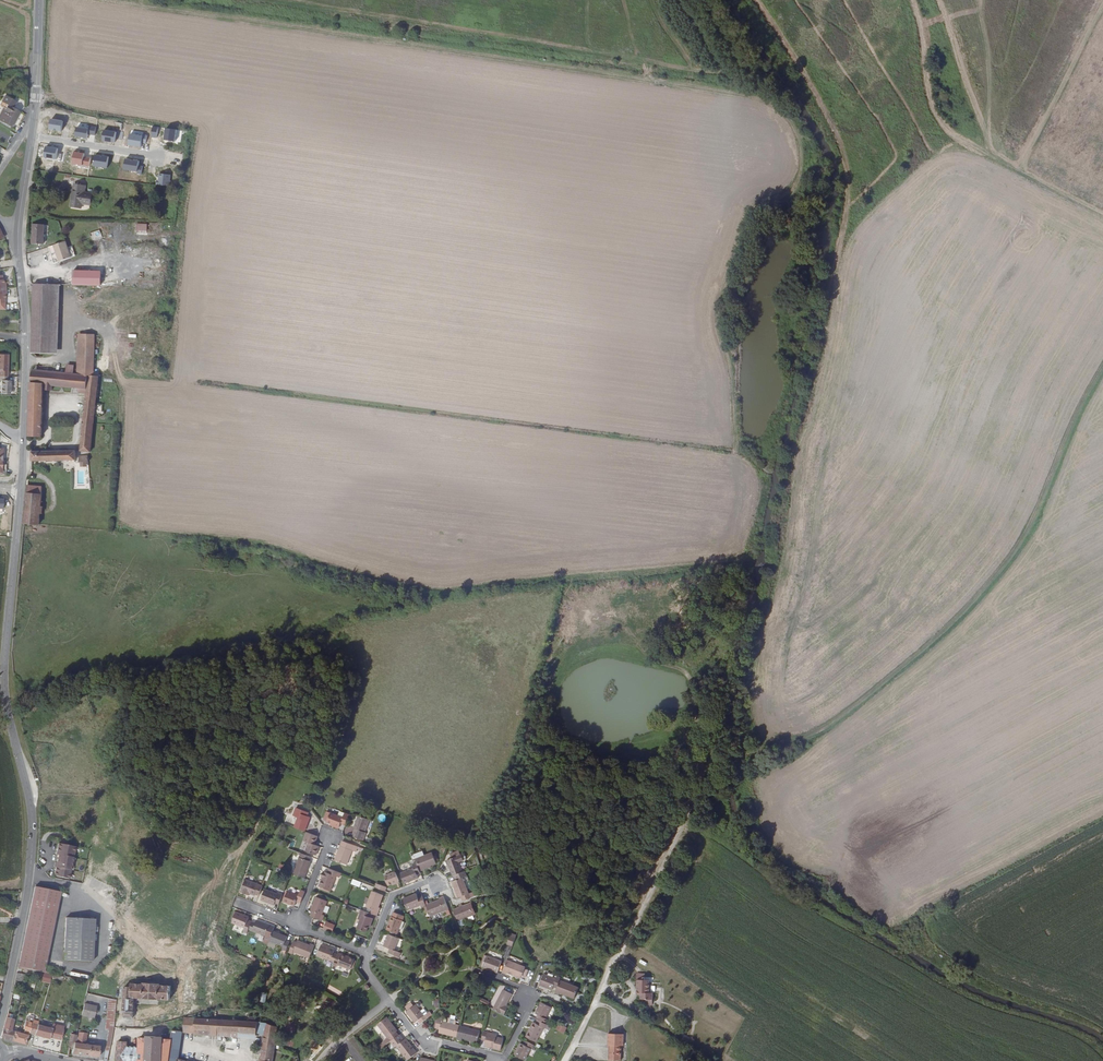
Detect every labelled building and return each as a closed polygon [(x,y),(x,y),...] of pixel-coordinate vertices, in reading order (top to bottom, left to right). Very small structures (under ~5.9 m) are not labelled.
[(18,111),(12,108),(14,105),(16,102),(6,97),(1,105),(3,106),(5,107),(7,108),(0,120),(11,125),(18,111)] [(13,127),(21,112),(18,111),(11,125),(13,127)] [(47,120),(46,130),(58,132),(59,121),(47,120)] [(92,135),(93,127),(87,126),(86,129),(74,127),(73,137),(84,138),(85,134),(92,135)] [(163,128),(161,140),(172,142),(174,130),(163,128)] [(99,141),(111,143),(112,138),(119,139),(120,132),(113,131),(113,132),(101,130),(99,141)] [(127,134),(125,145),(138,147),(139,143),(143,144),(144,136),(140,135),(140,136),(127,134)] [(53,160),(54,149),(42,147),(41,158),(53,160)] [(86,166),(87,159),(80,158),(81,154),(75,153),(76,151),(71,151),(69,164),(86,166)] [(106,157),(92,155),(91,166),(104,168),(106,157)] [(121,172),(138,175),(140,166),(136,166),(136,161),(123,159),(121,172)] [(166,187),(168,175),(156,173),(155,181),(154,180),(153,185),(166,187)] [(82,187),(71,185),(67,207),(78,209),(78,205),(87,206),(88,196),(81,195),(82,187)] [(147,223),(136,223),(136,234),(147,234),(147,223)] [(44,243),(45,225),(34,225),(33,243),(44,243)] [(90,233),(92,240),(102,237),(99,229),(90,233)] [(72,259),(67,242),(55,247),(60,263),(72,259)] [(75,271),(75,286),(101,287),(101,272),(75,271)] [(6,281),(7,281),(7,276),(6,276),(5,273),(0,274),(0,301),(9,300),(8,296),(9,295),(9,291),(7,291),(7,286),(6,281)] [(62,285),(35,284),(33,350),(33,354),(59,354),(62,285)] [(96,336),(80,336),(79,366),(78,375),(95,376),(100,376),(101,373),(97,373),(96,336)] [(1,369),(1,374),(6,374),(15,374),(15,352),(4,352),(4,369),(1,369)] [(79,366),(69,366),(68,374),(78,375),(79,366)] [(68,374),(35,372),(32,438),(44,438),(45,387),(48,387),(48,392),(61,393),(62,388),(67,388),(75,388),(74,394),(88,395),(84,452),(95,452),(100,376),(95,376),(78,375),(68,374)] [(18,378),(16,378),(16,374),(15,374),(6,374),(6,379),(8,379),(8,391),(18,391),(18,378)] [(5,468),(5,475),(16,476),(16,468),(11,468),(12,452),(6,452),(6,448),(0,448),(0,467),(5,468)] [(78,462),(79,452),(35,451),(34,461),(78,462)] [(87,466),(87,456),(79,455),(78,466),(87,466)] [(43,487),(29,486),(26,524),(39,525),(40,514),(43,514),(44,506),(42,506),(43,487)] [(720,788),(715,783),(710,789),(715,793),(720,788)] [(291,817),(294,819),(292,828),(302,832),(307,819),(305,818),(306,814),(294,809),(291,817)] [(336,825),(340,827),(343,818),(339,817),(337,820),(321,815),(319,821),(323,823),(322,824),(334,829),(336,825)] [(360,836),(364,825),(353,821),(349,832),(350,833),(348,838),(359,842),(361,837),(360,836)] [(315,848),(309,846),(313,836),(305,833),(301,843),(306,845),(303,854),(311,857),(315,848)] [(230,848),(247,852),(249,847),(232,842),(230,848)] [(348,852),(353,853),(355,848),(339,842),(334,855),(332,861),(344,865),(348,852)] [(53,853),(56,853),(51,877),(66,879),(73,847),(55,844),(53,853)] [(305,861),(306,858),(297,854),(289,875),(300,879),(306,862),(305,861)] [(366,866),(376,869),(380,858),(371,854),(366,866)] [(437,865),(433,855),(420,860),(424,870),(437,865)] [(444,861),(450,874),(461,870),(458,863),(461,862),(458,856),(444,861)] [(413,863),(415,867),(401,873),(405,883),(419,878),(418,874),(421,873),(424,870),(420,860),(413,863)] [(334,873),(325,869),(324,869),(321,873),(317,872),(315,878),(318,879),(314,888),(324,892),(330,877),(332,877),(334,873)] [(459,877),(463,875),(461,870),(450,874),(453,880),(450,881),(456,897),(460,895),(466,893),(459,877)] [(387,887),(399,882),(395,871),(383,876),(387,887)] [(244,894),(255,898),(258,889),(241,883),(237,895),(242,898),(244,894)] [(373,886),(371,890),(382,895),(383,891),(373,886)] [(44,967),(57,893),(31,888),(17,969),(37,973),(49,975),(50,968),(44,967)] [(461,899),(474,894),(473,890),(466,893),(460,895),(461,899)] [(291,903),(296,904),(300,894),(296,892),(293,898),(283,894),(279,904),(289,908),(291,903)] [(271,905),(275,906),(278,897),(275,895),(273,897),(260,893),(258,902),(271,907),(271,905)] [(366,914),(369,916),(374,918),(378,909),(377,908),(381,898),(370,893),(364,908),(367,910),(366,914)] [(417,906),(418,909),(423,908),(421,903),(418,895),(413,896),(412,894),(399,899),(404,911),(417,906)] [(318,914),(324,901),(313,896),(307,910),(309,910),(308,912),(307,916),(319,920),(321,915),(318,914)] [(423,908),(427,919),(446,911),(442,900),(437,902),(423,908)] [(479,922),(485,917),(489,914),(478,901),(469,909),(479,922)] [(369,919),(368,919),(369,916),(366,914),(360,912),(357,920),(358,921),(355,930),(364,934),(366,929),(368,929),(371,920),(369,919)] [(395,933),(401,917),(390,913),(384,928),(395,933)] [(241,933),(243,934),(244,931),(247,923),(240,920),(240,918),(233,916),(228,927),(242,931),(241,933)] [(95,961),(97,921),(70,919),(67,959),(95,961)] [(253,921),(251,925),(247,923),(244,931),(262,937),(265,927),(253,921)] [(325,921),(323,929),(332,932),(335,925),(325,921)] [(281,942),(282,939),(268,933),(265,942),(279,948),(277,950),(281,952),(285,944),(281,942)] [(398,953),(393,951),(397,938),(385,933),(380,946),(387,949),(385,952),(396,956),(398,953)] [(505,940),(510,942),(513,934),(508,933),(505,940)] [(290,955),(291,953),(306,958),(310,946),(306,944),(306,946),(294,942),(293,944),(290,943),(285,953),(290,955)] [(317,946),(313,956),(330,963),(332,956),(329,955),(330,951),(317,946)] [(493,969),(497,958),(484,953),(479,964),(493,969)] [(332,956),(330,963),(329,965),(332,966),(332,965),(345,971),(349,961),(333,954),(332,956)] [(520,967),(504,961),(499,973),(502,975),(503,973),(516,977),(520,967)] [(547,989),(548,986),(553,989),(557,979),(557,978),(552,977),(551,979),(539,974),(536,985),(547,989)] [(557,979),(553,989),(552,992),(556,994),(557,992),(570,997),(575,987),(557,979)] [(90,981),(89,989),(99,989),(99,981),(90,981)] [(133,985),(133,989),(126,988),(124,1018),(133,1019),(135,998),(142,999),(142,1000),(150,1000),(150,1002),(156,1003),(156,1000),(171,1000),(171,988),(160,987),(160,984),(144,984),(144,986),(133,985)] [(646,985),(646,987),(640,987),(639,1001),(642,1002),(642,1007),(654,1008),(654,1001),(651,1001),(653,988),(648,988),(648,985),(646,985)] [(501,990),(491,1009),(502,1015),(505,1010),(503,1008),(509,994),(501,990)] [(487,1006),(489,1002),(480,997),(478,1001),(487,1006)] [(109,1024),(112,1025),(116,1000),(108,998),(103,1031),(108,1032),(109,1024)] [(534,1013),(536,1014),(534,1018),(536,1019),(545,1023),(547,1019),(545,1018),(552,1006),(545,1003),(545,1005),(539,1002),(534,1013)] [(412,1021),(415,1019),(418,1022),(420,1022),(426,1017),(424,1014),(421,1015),(413,1004),(411,1005),(409,1003),(403,1006),(405,1010),(404,1011),(412,1021)] [(93,1021),(96,1009),(83,1006),(80,1017),(93,1021)] [(437,1032),(454,1036),(456,1026),(457,1024),(454,1023),(446,1021),(441,1020),(440,1018),(436,1017),(434,1027),(437,1028),(437,1032)] [(10,1032),(12,1021),(5,1019),(1,1041),(11,1043),(13,1033),(10,1032)] [(192,1034),(193,1019),(182,1019),(181,1030),(181,1033),(192,1034)] [(192,1034),(236,1037),(237,1022),(193,1019),(192,1034)] [(385,1038),(387,1037),(389,1040),(396,1035),(393,1032),(394,1031),(388,1024),(387,1025),(382,1019),(375,1026),(385,1038)] [(547,1025),(545,1023),(536,1019),(535,1022),(534,1022),(530,1028),(529,1027),(526,1034),(536,1040),(543,1027),(546,1028),(547,1025)] [(23,1034),(33,1036),(36,1025),(32,1024),(32,1023),(26,1021),(24,1028),(23,1034)] [(255,1023),(248,1022),(237,1022),(236,1037),(254,1038),(255,1033),(255,1023)] [(272,1050),(277,1028),(264,1024),(255,1023),(255,1033),(262,1033),(258,1060),(271,1060),(272,1050)] [(62,1027),(52,1024),(51,1029),(49,1037),(59,1039),(61,1032),(62,1027)] [(108,1053),(112,1030),(112,1025),(109,1024),(108,1032),(105,1047),(104,1052),(108,1053)] [(559,1024),(556,1030),(563,1033),(566,1028),(559,1024)] [(51,1029),(49,1028),(36,1025),(33,1036),(48,1040),(49,1037),(51,1029)] [(474,1042),(476,1031),(456,1026),(454,1036),(454,1039),(459,1040),(459,1038),(474,1042)] [(495,1033),(481,1030),(479,1039),(484,1040),(483,1043),(492,1045),(492,1047),(498,1048),(501,1037),(494,1035),(495,1033)] [(178,1058),(181,1033),(174,1032),(171,1031),(170,1038),(167,1060),(186,1060),(178,1058)] [(71,1055),(97,1058),(99,1046),(85,1044),(86,1033),(80,1032),(79,1041),(75,1041),(73,1051),(71,1051),(71,1055)] [(27,1036),(18,1034),(13,1033),(11,1043),(24,1046),(26,1038),(27,1036)] [(47,1045),(45,1052),(66,1057),(67,1050),(71,1051),(73,1051),(75,1041),(77,1035),(70,1033),(68,1044),(62,1043),(55,1044),(55,1047),(47,1045)] [(396,1035),(389,1040),(388,1041),(392,1046),(394,1045),(404,1057),(414,1051),(407,1042),(406,1043),(402,1038),(401,1039),(397,1034),(396,1035)] [(125,1041),(117,1040),(116,1060),(167,1060),(170,1038),(141,1035),(140,1046),(125,1044),(125,1041)] [(623,1047),(626,1047),(626,1036),(609,1036),(609,1047),(611,1047),(611,1060),(623,1060),(623,1047)] [(528,1047),(530,1048),(532,1044),(523,1039),(522,1042),(520,1041),(513,1053),(523,1058),(528,1047)]
